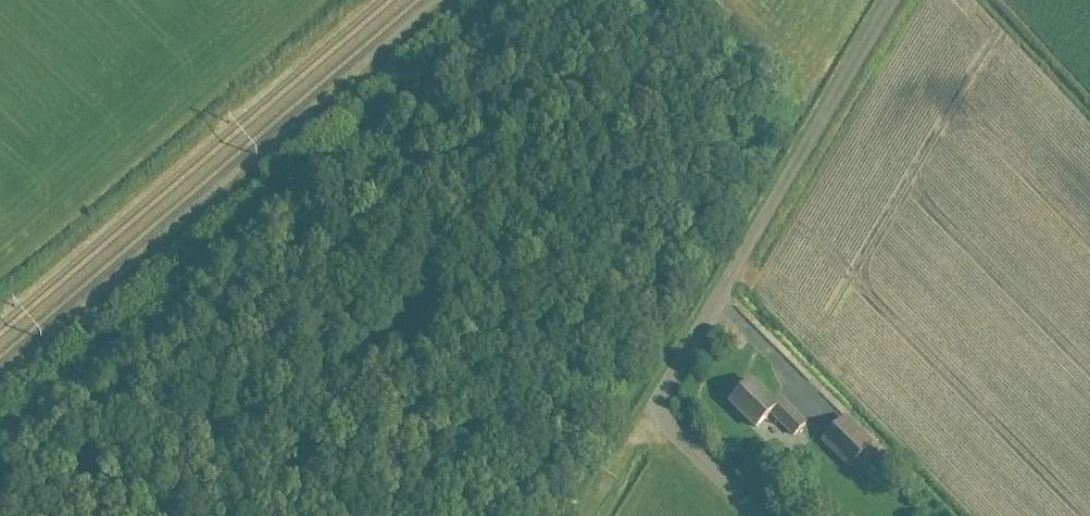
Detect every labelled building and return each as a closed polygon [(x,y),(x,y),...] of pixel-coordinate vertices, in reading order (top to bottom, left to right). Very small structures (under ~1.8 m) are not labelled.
[(795,435),(807,423),(780,396),(774,402),(753,381),(732,402),(758,428),(773,413),(795,435)] [(872,445),(845,419),(824,440),(850,466),(870,446),(872,445)] [(870,446),(850,466),(861,477),(881,457),(870,446)]
